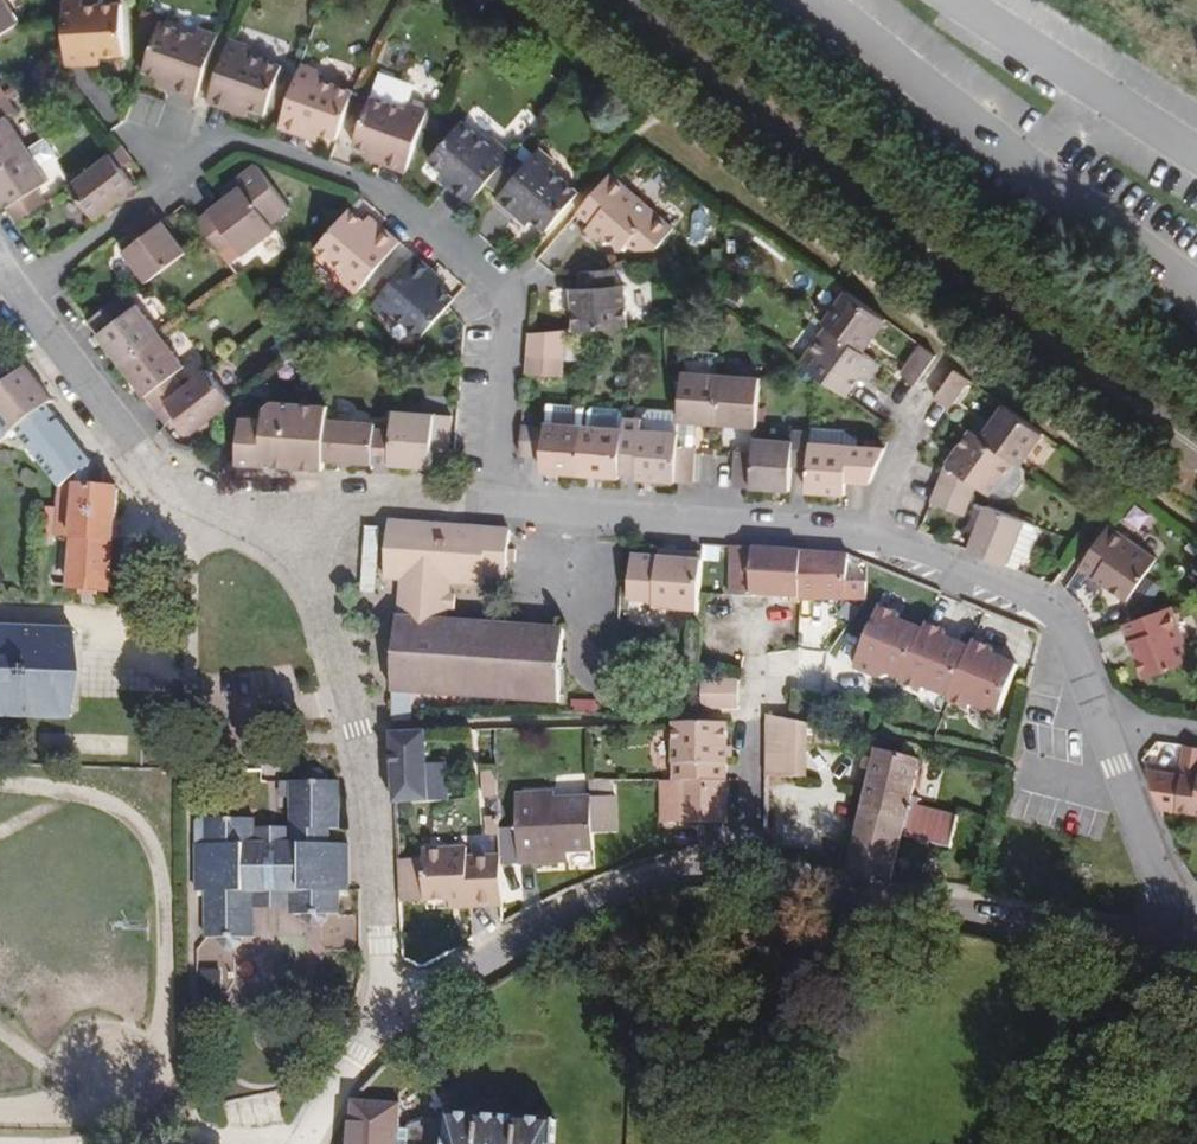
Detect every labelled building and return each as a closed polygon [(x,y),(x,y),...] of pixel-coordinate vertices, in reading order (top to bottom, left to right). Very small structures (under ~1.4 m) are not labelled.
[(44,43),(61,42),(61,33),(77,34),(100,33),(98,0),(42,0),(44,43)] [(174,13),(139,0),(122,47),(139,54),(152,57),(151,66),(175,75),(197,11),(177,5),(174,13)] [(262,44),(205,23),(186,78),(221,90),(223,83),(245,89),(247,82),(251,71),(261,74),(269,50),(261,46),(262,44)] [(76,42),(77,34),(61,33),(61,42),(76,42)] [(332,71),(334,67),(299,55),(301,47),(281,39),(259,104),(284,113),(287,105),(297,109),(318,115),(327,89),(332,71)] [(389,147),(410,84),(388,76),(392,60),(371,53),(372,49),(360,45),(336,120),(355,127),(368,130),(366,139),(389,147)] [(137,63),(151,66),(152,57),(139,54),(137,63)] [(258,85),(261,74),(251,71),(247,82),(258,85)] [(347,75),(332,71),(327,89),(341,94),(347,75)] [(425,94),(414,91),(409,110),(419,113),(425,94)] [(483,116),(478,121),(449,98),(417,133),(431,145),(443,155),(437,162),(456,181),(475,157),(488,169),(483,174),(505,193),(510,188),(520,197),(533,208),(566,169),(539,144),(543,138),(528,126),(513,142),(499,129),(483,116)] [(294,116),(297,109),(287,105),(284,113),(294,116)] [(0,125),(0,192),(22,177),(15,165),(25,156),(4,122),(0,125)] [(97,142),(107,134),(97,122),(45,163),(67,193),(109,160),(97,142)] [(368,130),(355,127),(352,135),(366,139),(368,130)] [(443,155),(431,145),(426,154),(437,162),(443,155)] [(202,220),(227,249),(242,239),(250,251),(277,232),(274,225),(293,211),(263,166),(225,190),(231,199),(202,220)] [(682,231),(612,175),(579,213),(594,224),(607,235),(628,252),(634,244),(644,253),(665,252),(682,231)] [(323,258),(337,270),(383,217),(366,203),(361,207),(351,200),(331,184),(298,224),(329,251),(323,258)] [(510,188),(505,193),(515,203),(520,197),(510,188)] [(361,207),(366,203),(356,194),(351,200),(361,207)] [(154,204),(123,229),(128,237),(134,245),(126,253),(148,281),(189,250),(164,218),(154,204)] [(704,209),(704,224),(715,224),(716,208),(704,209)] [(601,243),(607,235),(594,224),(588,233),(601,243)] [(404,317),(430,287),(439,275),(424,262),(415,257),(422,248),(401,231),(355,284),(371,298),(376,293),(404,317)] [(430,256),(422,248),(415,257),(424,262),(430,256)] [(567,285),(568,328),(629,325),(631,325),(631,287),(619,287),(619,267),(584,269),(583,285),(567,285)] [(107,272),(97,281),(103,290),(115,281),(107,272)] [(796,345),(843,379),(857,358),(863,362),(875,346),(860,335),(885,302),(843,273),(819,304),(823,307),(796,345)] [(62,298),(145,401),(154,394),(168,412),(201,387),(213,378),(188,347),(181,353),(164,365),(158,358),(153,352),(163,344),(115,281),(103,290),(97,281),(92,275),(62,298)] [(920,328),(899,356),(914,367),(935,339),(920,328)] [(564,339),(565,329),(528,330),(526,354),(525,372),(560,374),(561,357),(564,339)] [(18,434),(56,490),(51,498),(52,543),(68,545),(105,583),(110,495),(49,412),(54,409),(49,400),(45,390),(34,370),(22,376),(0,334),(0,443),(18,434)] [(158,358),(164,365),(181,353),(175,345),(158,358)] [(577,384),(535,382),(535,403),(532,453),(610,460),(612,436),(630,439),(630,459),(667,463),(685,464),(684,435),(685,403),(749,407),(752,358),(712,356),(673,353),(670,414),(632,411),(632,398),(621,396),(614,396),(613,409),(576,408),(576,393),(577,384)] [(933,380),(948,393),(969,364),(952,353),(933,380)] [(309,450),(309,441),(373,444),(417,447),(419,428),(435,429),(438,392),(377,388),(375,407),(362,407),(360,402),(310,400),(311,384),(298,385),(253,383),(245,387),(244,396),(224,396),(223,444),(309,450)] [(932,487),(965,500),(971,485),(977,472),(1009,490),(1025,487),(1032,476),(1031,460),(1018,450),(1042,418),(1004,389),(980,422),(970,416),(946,449),(938,472),(932,487)] [(576,408),(613,409),(614,396),(614,394),(576,393),(576,408)] [(782,449),(801,451),(799,476),(838,479),(839,464),(860,466),(875,432),(868,432),(858,431),(849,430),(848,418),(836,410),(804,407),(804,413),(783,412),(782,423),(747,421),(747,432),(727,431),(726,439),(724,468),(779,472),(782,449)] [(860,420),(858,431),(868,432),(868,421),(860,420)] [(989,493),(971,537),(1015,555),(1018,548),(1027,544),(1038,521),(1034,515),(1035,510),(989,493)] [(382,677),(381,707),(403,704),(403,677),(550,686),(556,612),(439,603),(441,594),(450,594),(451,582),(442,581),(443,567),(476,569),(477,561),(500,562),(500,549),(512,550),(512,538),(502,537),(503,513),(382,504),(378,562),(397,564),(394,600),(387,600),(382,677)] [(1109,512),(1079,557),(1128,586),(1156,545),(1109,512)] [(699,530),(699,539),(698,543),(716,545),(717,532),(699,530)] [(879,590),(879,564),(847,556),(847,542),(798,538),(729,533),(725,579),(748,580),(787,581),(796,581),(814,582),(826,584),(842,585),(879,590)] [(650,594),(694,597),(699,539),(656,536),(656,540),(627,539),(626,585),(650,586),(650,594)] [(826,584),(814,582),(813,597),(825,598),(826,584)] [(999,714),(1018,656),(898,616),(902,604),(875,596),(852,665),(999,714)] [(1168,607),(1121,625),(1125,640),(1140,679),(1187,662),(1168,607)] [(806,627),(803,669),(830,673),(836,630),(839,610),(833,610),(830,629),(806,627)] [(77,723),(89,669),(81,630),(0,628),(0,721),(77,723)] [(700,662),(700,678),(736,677),(735,661),(700,662)] [(700,678),(700,696),(735,695),(736,677),(700,678)] [(762,705),(762,787),(797,790),(804,730),(839,734),(839,719),(762,705)] [(655,769),(654,812),(680,812),(721,812),(722,753),(726,752),(726,710),(672,710),(671,769),(655,769)] [(430,720),(384,722),(386,793),(426,792),(462,788),(458,761),(435,760),(430,720)] [(910,739),(880,729),(842,861),(891,870),(900,830),(953,842),(962,803),(912,789),(926,742),(910,739)] [(490,783),(489,762),(475,762),(475,784),(490,783)] [(584,786),(584,792),(609,791),(608,769),(583,768),(584,786)] [(306,782),(294,782),(295,826),(296,846),(255,847),(254,827),(254,813),(207,815),(204,819),(205,891),(214,891),(215,939),(226,939),(226,945),(233,951),(243,951),(250,944),(250,939),(261,939),(261,914),(305,913),(305,925),(313,925),(313,931),(320,937),(330,937),(336,930),(336,925),(348,924),(347,903),(357,903),(355,843),(333,844),(332,829),(342,829),(340,781),(329,781),(329,776),(322,769),(312,770),(305,776),(306,782)] [(1196,814),(1196,778),(1174,775),(1170,810),(1196,814)] [(514,804),(515,853),(554,852),(554,842),(564,842),(587,842),(586,825),(610,823),(609,791),(584,792),(584,786),(552,786),(551,781),(512,784),(512,789),(514,804)] [(490,790),(491,805),(514,804),(512,789),(490,790)] [(477,825),(492,825),(492,810),(477,811),(477,825)] [(295,826),(254,827),(255,847),(296,846),(295,826)] [(415,854),(388,855),(390,894),(442,891),(459,890),(460,897),(496,897),(493,845),(457,848),(456,842),(416,844),(415,854)] [(564,852),(564,842),(554,842),(554,852),(564,852)] [(459,890),(442,891),(442,898),(460,897),(459,890)] [(293,1095),(295,1080),(281,1079),(279,1093),(293,1095)] [(389,1140),(394,1102),(351,1098),(345,1107),(341,1143),(560,1143),(561,1127),(449,1117),(449,1121),(405,1128),(404,1141),(389,1140)]
